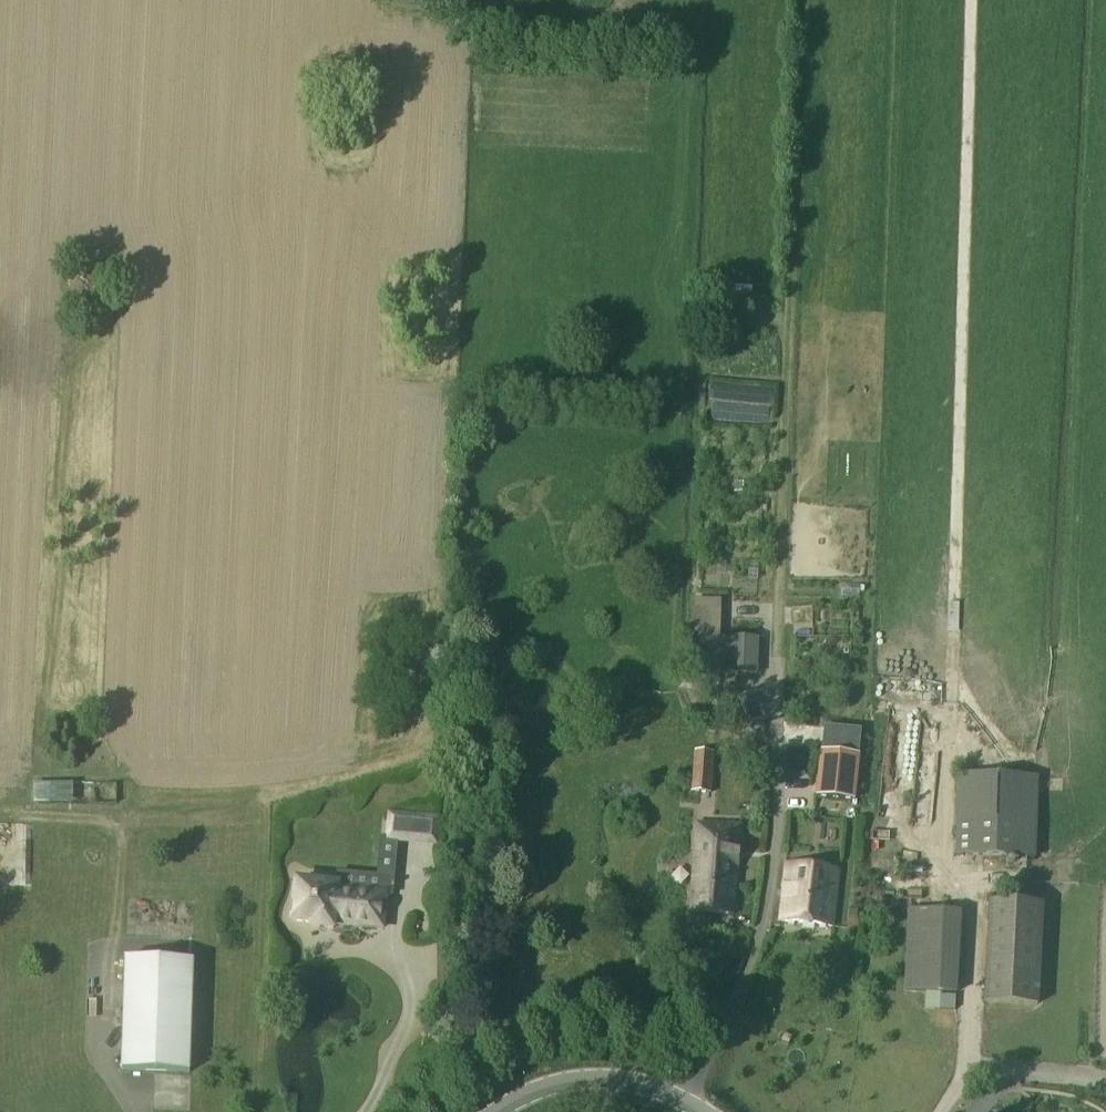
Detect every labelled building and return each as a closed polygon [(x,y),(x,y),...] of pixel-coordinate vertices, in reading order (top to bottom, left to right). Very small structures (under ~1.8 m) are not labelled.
[(759,638),(731,637),(730,675),(758,676),(759,638)] [(821,752),(816,797),(855,801),(860,756),(821,752)] [(697,753),(694,792),(712,794),(714,754),(697,753)] [(1035,778),(961,776),(958,855),(1033,858),(1035,778)] [(419,817),(390,814),(387,841),(416,844),(419,817)] [(690,912),(735,915),(741,827),(696,824),(690,912)] [(839,870),(816,868),(786,864),(780,921),(833,927),(839,870)] [(297,881),(293,922),(312,924),(312,927),(334,929),(334,924),(335,918),(358,921),(358,926),(383,929),(386,895),(336,890),(337,885),(336,885),(297,881)] [(1048,1004),(1053,901),(994,899),(990,1002),(1048,1004)] [(910,910),(906,992),(928,993),(957,994),(961,913),(961,912),(910,910)] [(189,1072),(193,962),(127,960),(123,1069),(189,1072)]
